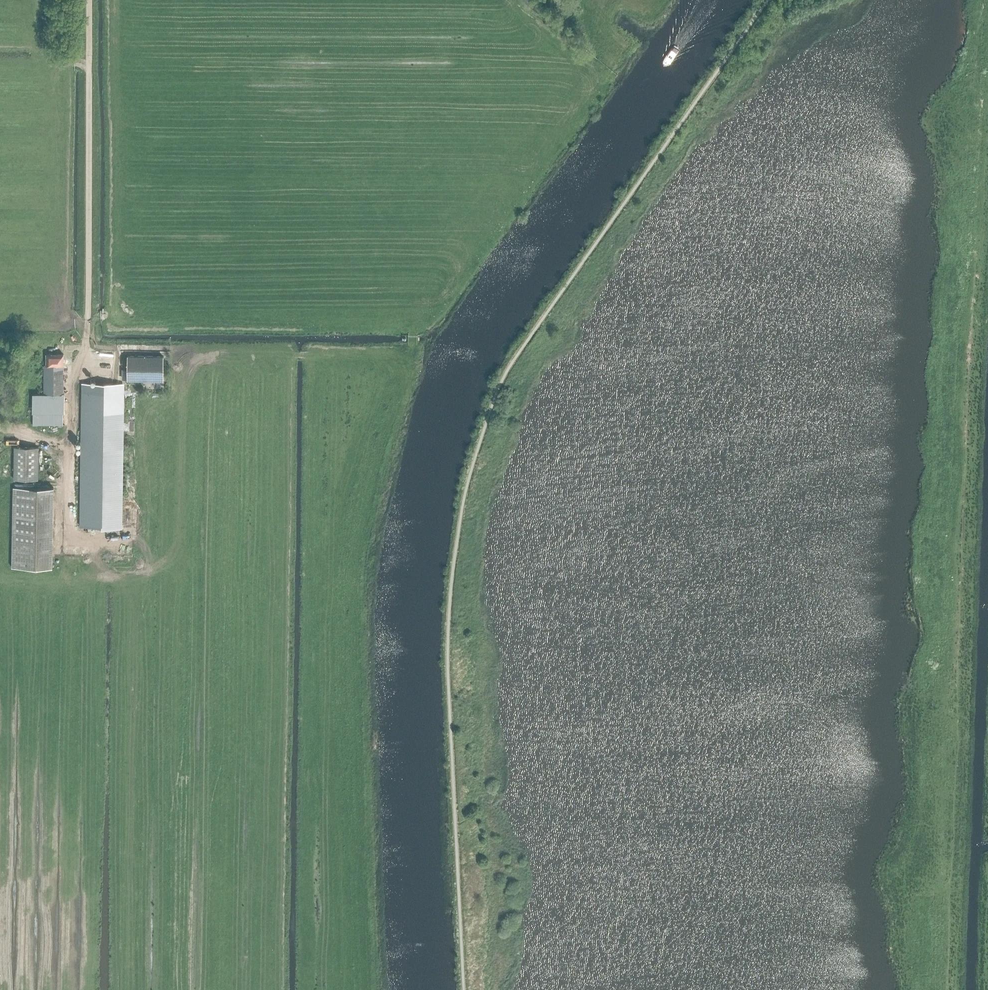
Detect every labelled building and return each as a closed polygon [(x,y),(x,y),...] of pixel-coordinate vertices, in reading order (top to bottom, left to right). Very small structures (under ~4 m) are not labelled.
[(34,393),(34,416),(63,416),(63,394),(64,394),(64,354),(46,355),(46,365),(44,365),(44,393),(34,393)] [(127,380),(163,380),(163,356),(127,356),(127,380)] [(81,526),(120,527),(123,384),(83,383),(81,526)] [(15,447),(14,480),(38,480),(39,447),(15,447)] [(14,488),(12,568),(52,568),(54,488),(14,488)] [(123,548),(123,556),(129,556),(131,556),(131,548),(123,548)] [(85,553),(81,561),(89,564),(92,556),(85,553)]
